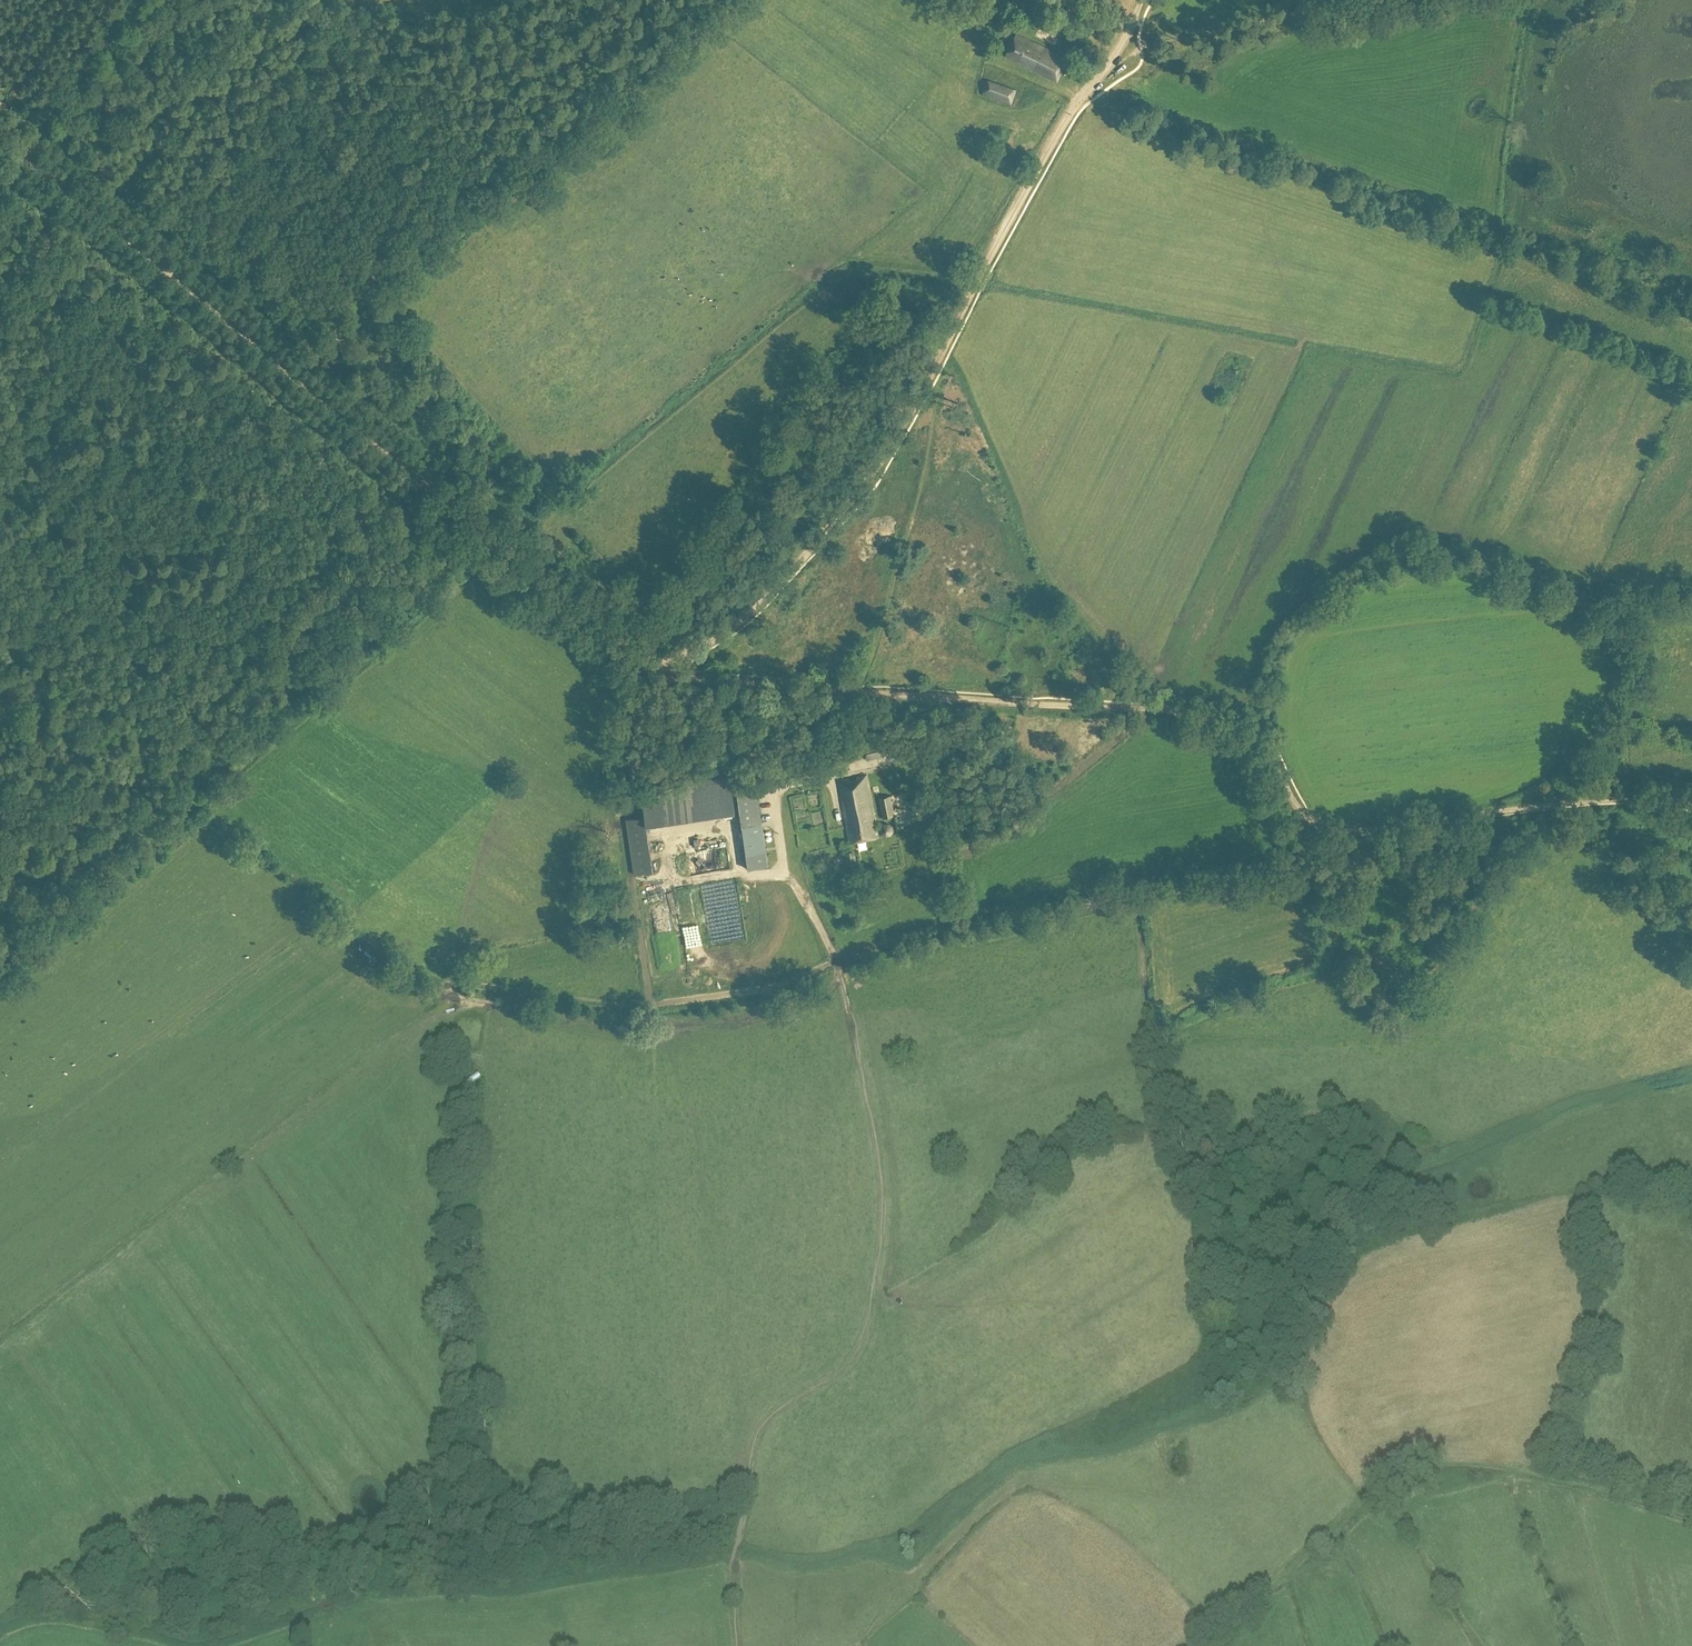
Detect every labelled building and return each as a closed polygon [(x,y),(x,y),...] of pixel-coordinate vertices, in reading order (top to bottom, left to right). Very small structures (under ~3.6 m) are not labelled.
[(1067,21),(1063,26),(1077,38),(1081,32),(1067,21)] [(1002,29),(999,34),(1007,38),(1010,32),(1002,29)] [(1058,81),(1061,74),(1056,70),(1058,65),(1065,67),(1068,59),(1017,34),(1006,56),(1058,81)] [(1015,90),(987,80),(982,94),(1010,104),(1015,90)] [(866,776),(839,782),(850,843),(877,838),(866,776)] [(735,813),(732,795),(729,777),(715,779),(720,815),(735,813)] [(736,793),(748,870),(768,867),(756,790),(736,793)] [(891,795),(879,798),(882,819),(895,816),(891,795)] [(893,826),(888,824),(882,824),(880,829),(880,835),(885,838),(891,837),(894,832),(893,826)] [(823,852),(814,860),(820,866),(829,859),(823,852)] [(845,854),(847,867),(856,865),(854,853),(845,854)] [(686,926),(689,935),(700,931),(697,922),(686,926)]
